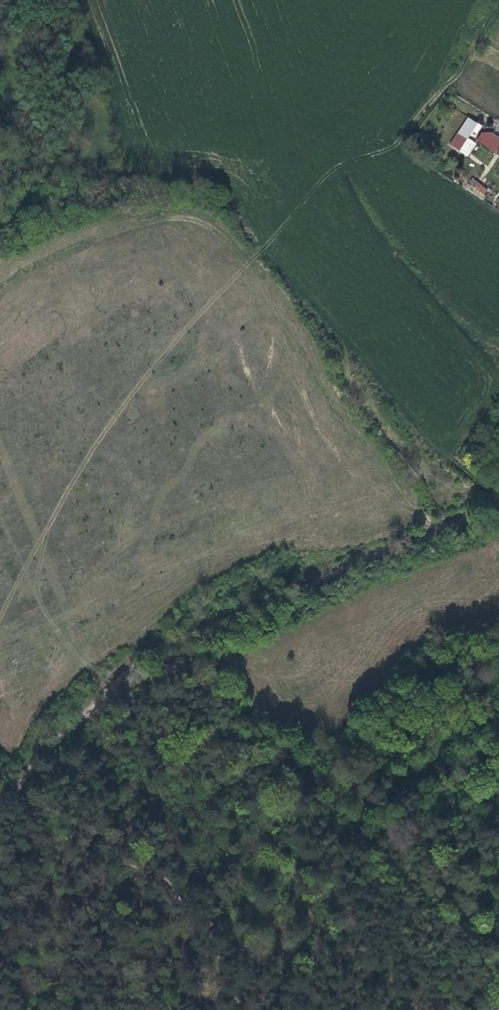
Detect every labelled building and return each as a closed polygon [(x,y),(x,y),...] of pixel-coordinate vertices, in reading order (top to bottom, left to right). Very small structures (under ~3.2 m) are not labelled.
[(472,130),(478,123),(468,116),(463,124),(472,130)] [(463,124),(457,133),(466,139),(472,130),(463,124)] [(496,154),(498,149),(498,139),(485,128),(476,140),(496,154)] [(469,179),(465,189),(484,197),(488,187),(469,179)]
